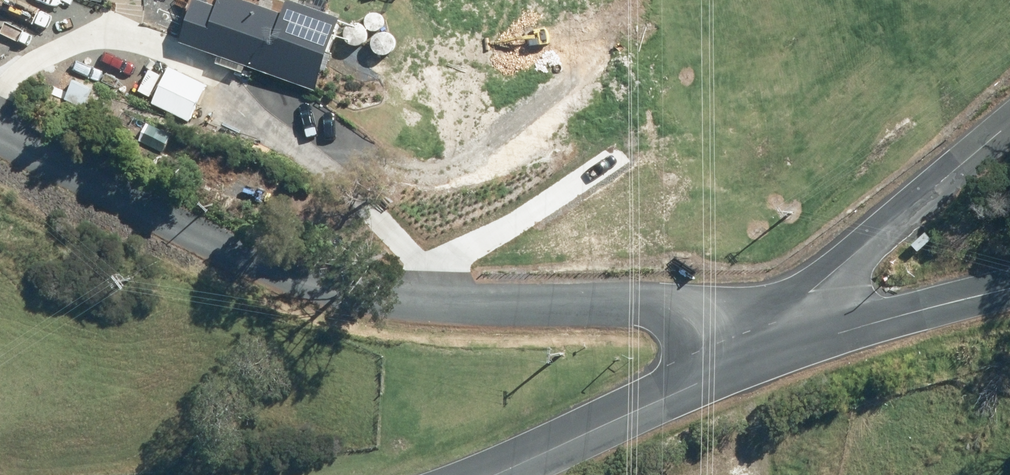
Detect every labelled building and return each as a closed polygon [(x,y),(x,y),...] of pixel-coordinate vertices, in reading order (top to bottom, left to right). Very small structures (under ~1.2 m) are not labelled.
[(302,0),(234,0),(233,4),(221,0),(207,0),(192,43),(227,55),(224,63),(251,72),(253,64),(330,91),(344,53),(346,53),(359,16),(312,0),(302,0)] [(181,5),(171,31),(179,34),(189,8),(181,5)] [(194,121),(214,84),(178,66),(158,103),(194,121)] [(156,69),(143,91),(154,97),(166,75),(156,69)]
